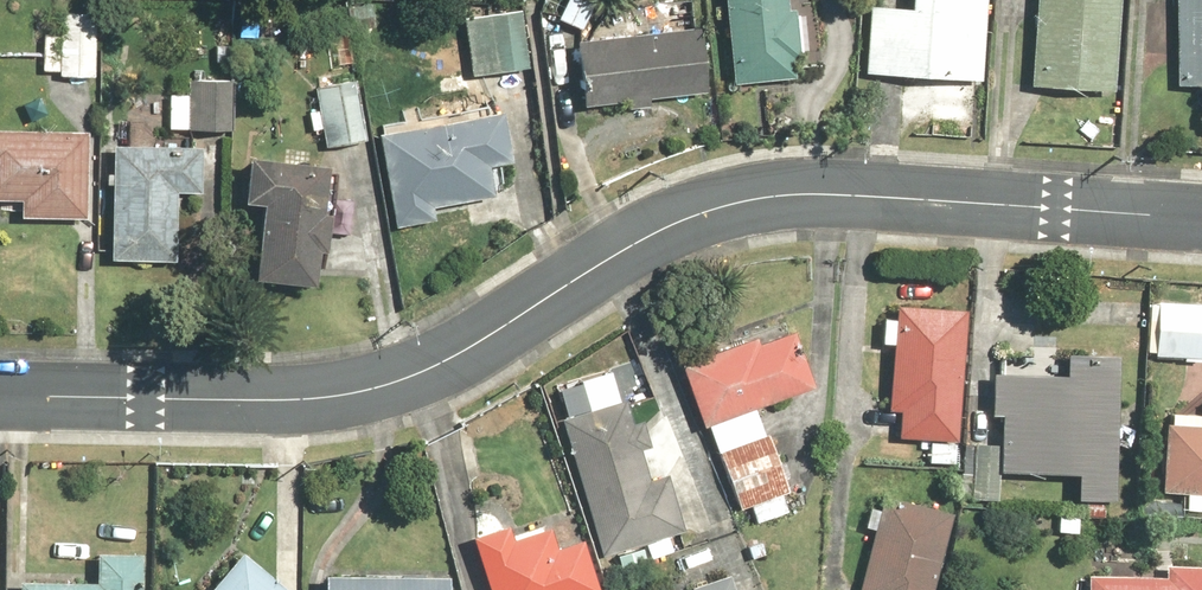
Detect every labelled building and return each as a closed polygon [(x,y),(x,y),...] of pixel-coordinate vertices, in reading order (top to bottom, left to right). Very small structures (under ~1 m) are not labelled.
[(550,15),(575,28),(590,0),(557,0),(550,15)] [(718,82),(782,76),(781,57),(789,56),(785,8),(773,9),(772,0),(711,0),(718,82)] [(975,0),(896,0),(896,10),(862,8),(860,71),(972,76),(975,0)] [(1022,85),(1102,88),(1105,0),(1024,0),(1022,85)] [(1168,83),(1201,82),(1201,0),(1167,0),(1168,83)] [(516,8),(457,15),(464,76),(523,70),(516,8)] [(100,11),(66,10),(65,36),(49,35),(48,73),(98,75),(100,11)] [(656,105),(656,95),(703,91),(698,28),(577,39),(583,102),(620,98),(621,108),(656,105)] [(346,77),(307,84),(320,149),(358,142),(346,77)] [(196,78),(195,97),(175,97),(174,127),(233,128),(234,79),(196,78)] [(484,110),(367,132),(385,226),(426,218),(424,207),(483,195),(477,165),(494,162),(484,110)] [(95,135),(0,131),(0,198),(30,199),(29,216),(92,219),(95,135)] [(209,146),(121,144),(120,257),(184,258),(184,192),(208,193),(209,146)] [(256,203),(273,204),(270,280),(328,283),(329,251),(337,251),(339,215),(333,215),(335,165),(311,164),(311,153),(289,152),(288,159),(261,158),(261,163),(252,163),(250,197),(256,198),(256,203)] [(1162,303),(1160,356),(1201,357),(1201,304),(1162,303)] [(966,442),(972,310),(902,307),(901,320),(889,319),(888,344),(900,344),(897,412),(906,412),(905,439),(934,440),(933,463),(960,464),(961,442),(966,442)] [(801,325),(688,364),(710,429),(716,427),(745,510),(799,491),(779,436),(772,439),(761,409),(823,388),(801,325)] [(1122,499),(1127,355),(1074,353),(1073,377),(1001,374),(999,416),(1010,417),(1007,472),(1087,475),(1086,498),(1122,499)] [(1164,431),(1157,431),(1157,439),(1155,499),(1201,501),(1201,390),(1164,431)] [(631,397),(570,413),(608,556),(691,533),(676,478),(655,484),(631,397)] [(1006,445),(980,443),(977,500),(1004,501),(1006,445)] [(959,512),(890,495),(887,507),(878,505),(871,531),(878,533),(865,589),(940,589),(959,512)] [(477,540),(496,589),(606,589),(588,541),(567,549),(561,531),(524,544),(517,525),(477,540)] [(205,589),(288,589),(290,588),(242,549),(210,587),(205,589)] [(27,589),(149,589),(150,555),(102,553),(101,584),(27,581),(27,589)] [(335,575),(334,589),(458,589),(458,582),(335,575)] [(1076,575),(1075,589),(1201,589),(1201,577),(1076,575)] [(737,576),(700,588),(701,589),(742,589),(737,576)]
